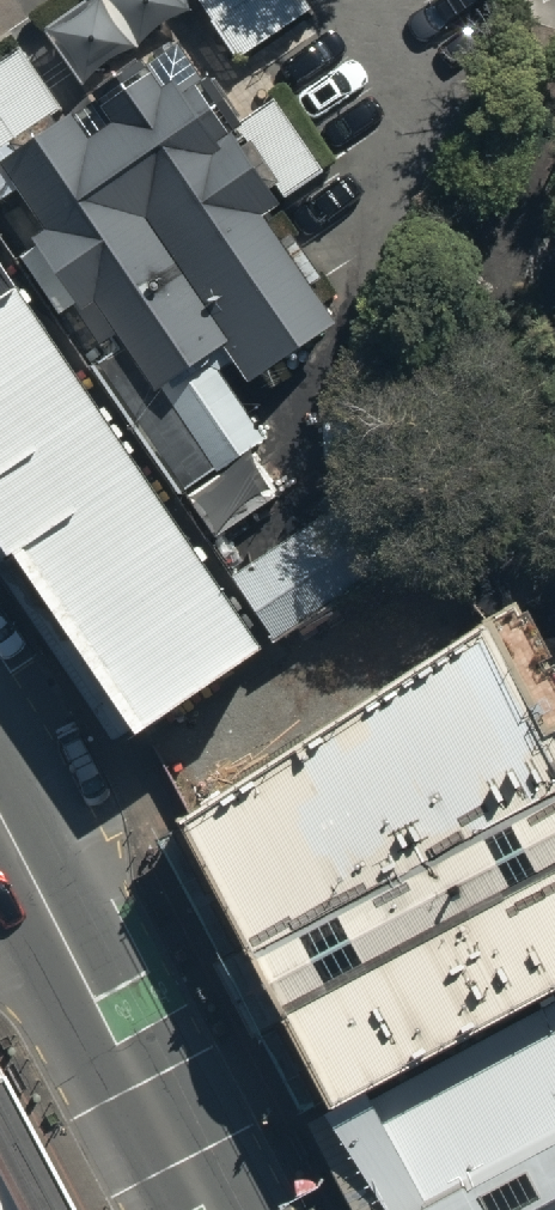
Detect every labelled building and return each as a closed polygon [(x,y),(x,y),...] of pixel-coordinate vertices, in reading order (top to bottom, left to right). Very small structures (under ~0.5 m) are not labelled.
[(85,88),(203,7),(198,0),(93,0),(46,32),(85,88)] [(240,61),(316,10),(310,0),(198,0),(203,7),(240,61)] [(65,112),(22,50),(0,65),(0,157),(65,112)] [(267,440),(213,361),(230,349),(254,384),(340,326),(268,220),(285,208),(200,87),(184,98),(177,88),(166,96),(144,64),(96,97),(118,129),(91,147),(72,120),(4,166),(48,230),(34,239),(87,316),(101,307),(128,347),(95,369),(183,497),(267,440)] [(240,129),(289,200),(327,174),(278,103),(240,129)] [(20,292),(0,263),(0,306),(20,292)] [(269,655),(20,292),(0,306),(0,519),(149,736),(269,655)] [(237,580),(281,643),(416,551),(372,487),(237,580)] [(336,1121),(554,1006),(554,663),(528,611),(184,835),(336,1121)] [(336,1121),(383,1209),(554,1209),(554,1006),(336,1121)] [(0,1166),(0,1209),(23,1209),(0,1166)]
